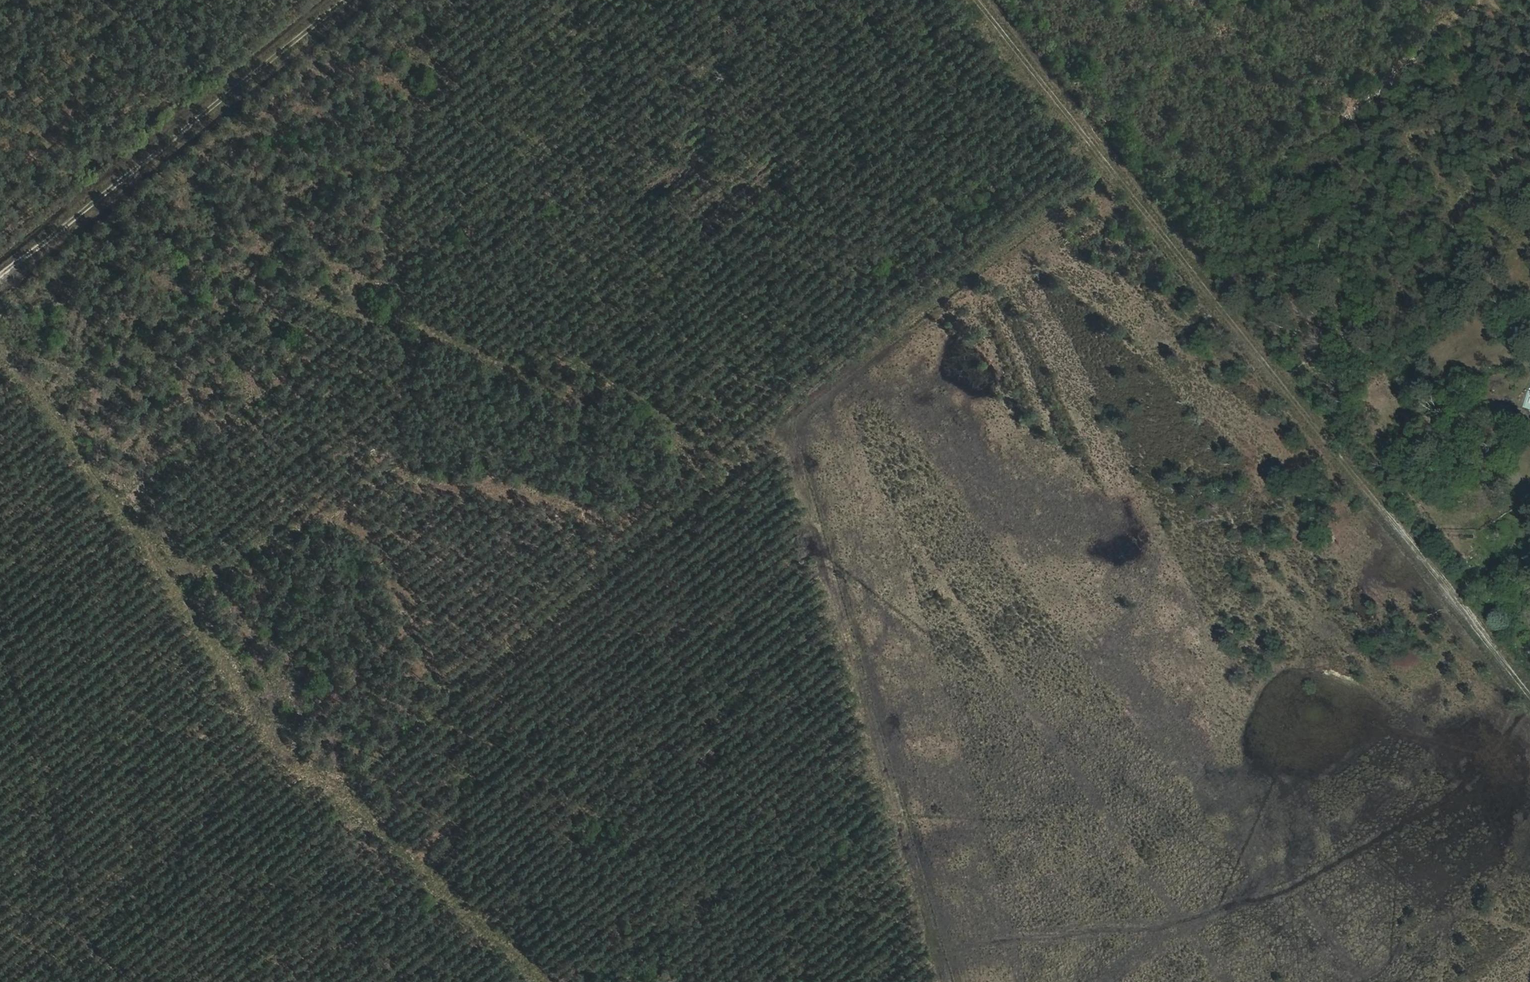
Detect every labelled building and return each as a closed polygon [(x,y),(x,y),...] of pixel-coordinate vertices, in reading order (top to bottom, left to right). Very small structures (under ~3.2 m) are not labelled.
[(1514,373),(1502,413),(1529,421),(1529,377),(1514,373)]
